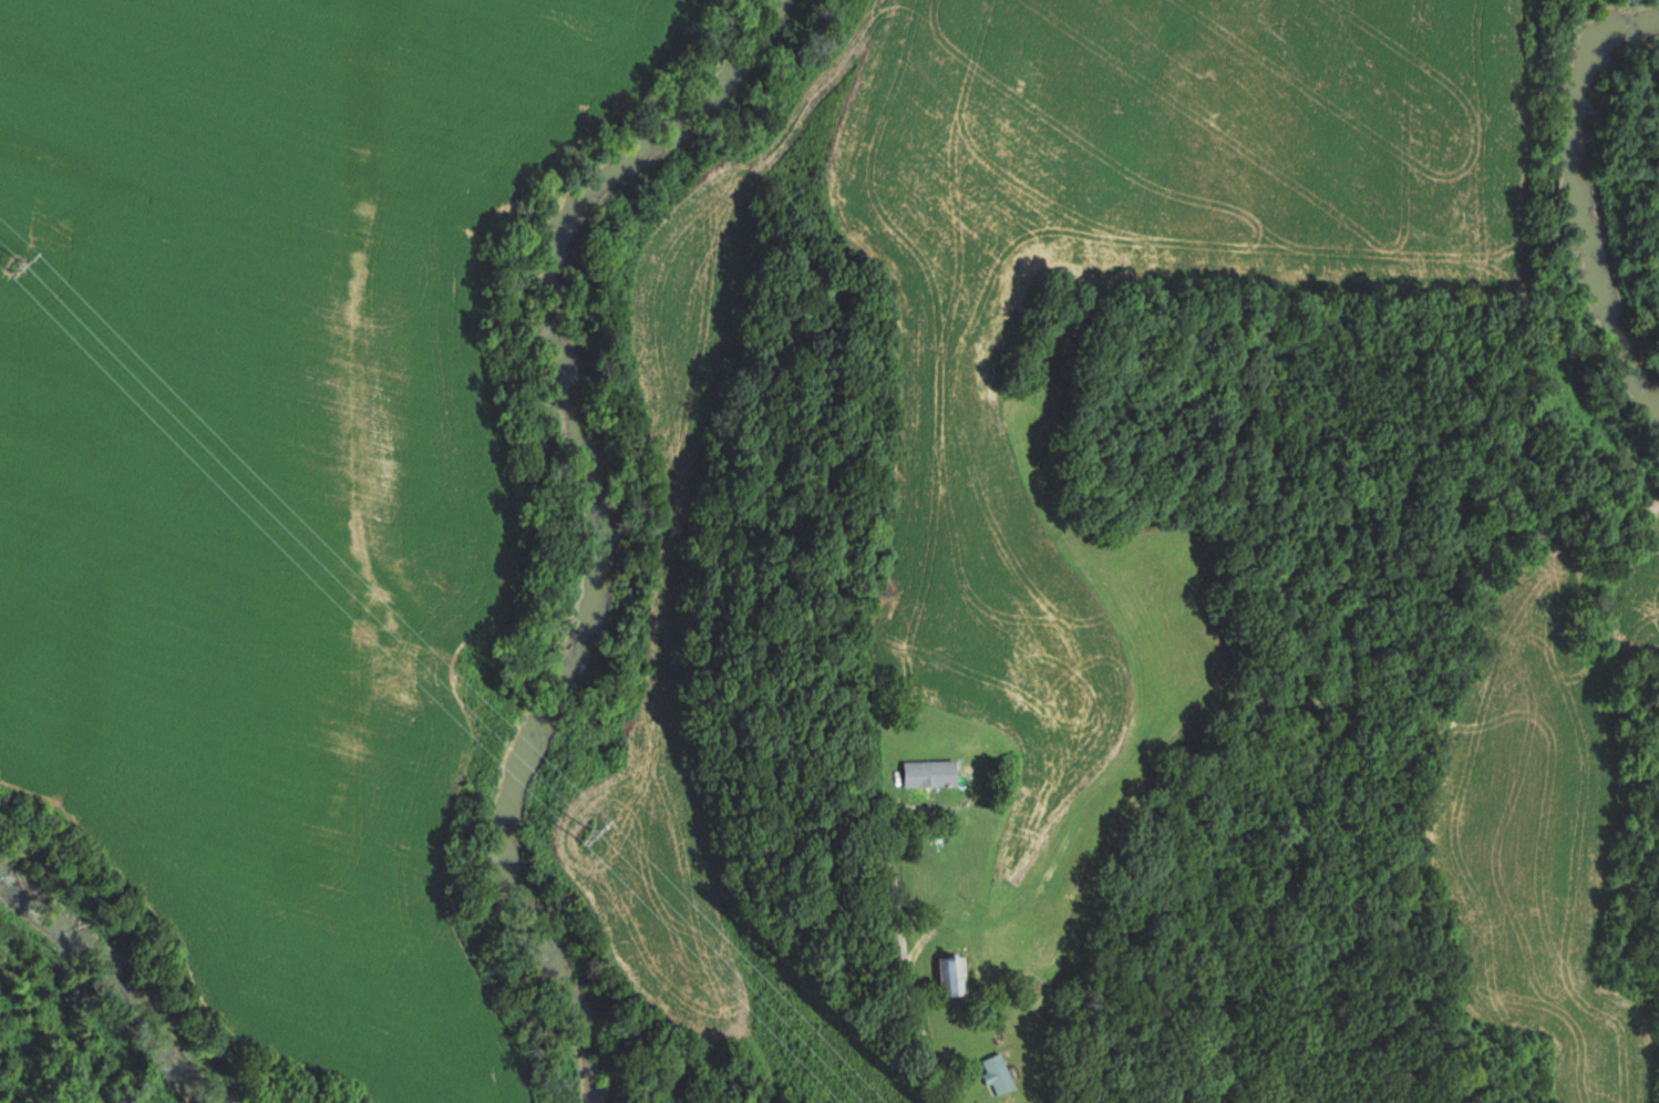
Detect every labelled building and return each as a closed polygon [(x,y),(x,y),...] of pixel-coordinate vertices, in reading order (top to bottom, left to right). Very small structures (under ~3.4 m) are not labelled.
[(955,787),(955,761),(902,761),(902,787),(955,787)] [(938,957),(938,997),(964,997),(964,957),(938,957)] [(1012,1089),(1001,1054),(981,1060),(992,1095),(1012,1089)]
